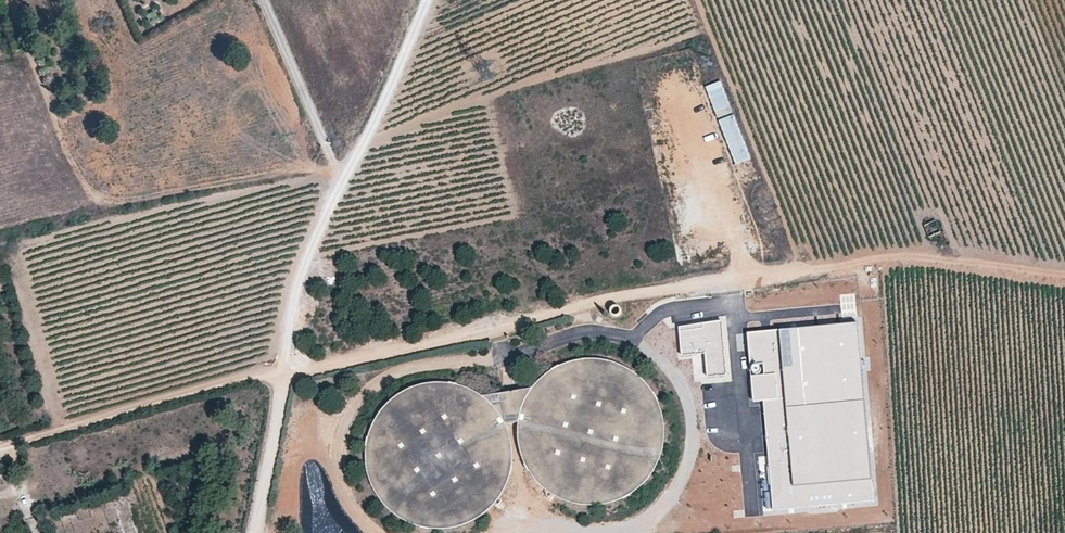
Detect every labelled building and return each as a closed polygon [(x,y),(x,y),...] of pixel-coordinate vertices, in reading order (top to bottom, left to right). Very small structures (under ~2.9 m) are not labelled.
[(935,218),(923,223),(928,235),(940,231),(935,218)] [(610,300),(607,310),(615,312),(618,303),(610,300)] [(728,376),(724,325),(679,328),(682,357),(708,355),(709,378),(728,376)] [(875,503),(862,325),(752,333),(757,404),(766,403),(774,510),(875,503)] [(578,367),(567,370),(557,375),(547,381),(539,389),(532,399),(524,418),(523,422),(521,428),(521,440),(522,451),(525,462),(530,473),(536,482),(544,491),(553,498),(563,504),(574,508),(585,510),(597,510),(608,509),(619,506),(630,501),(639,495),(648,487),(655,478),(660,468),(664,457),(666,446),(667,434),(665,423),(662,412),(657,401),(651,392),(643,384),(634,377),(624,371),(613,367),(601,365),(590,365),(578,367)] [(430,389),(419,392),(409,396),(399,402),(390,409),(383,418),(377,428),(372,438),(369,449),(368,461),(369,472),(372,483),(376,494),(382,504),(389,512),(398,520),(408,526),(418,530),(428,532),(454,532),(463,531),(474,527),(484,521),(493,514),(500,505),(506,495),(511,485),(514,474),(515,463),(514,451),(512,440),(508,429),(507,428),(500,418),(492,409),(486,403),(485,402),(475,396),(464,392),(453,389),(442,388),(430,389)] [(492,409),(500,418),(507,428),(508,429),(521,428),(523,422),(524,418),(532,399),(535,394),(485,402),(486,403),(492,409)] [(126,501),(115,505),(126,532),(138,532),(126,501)]
